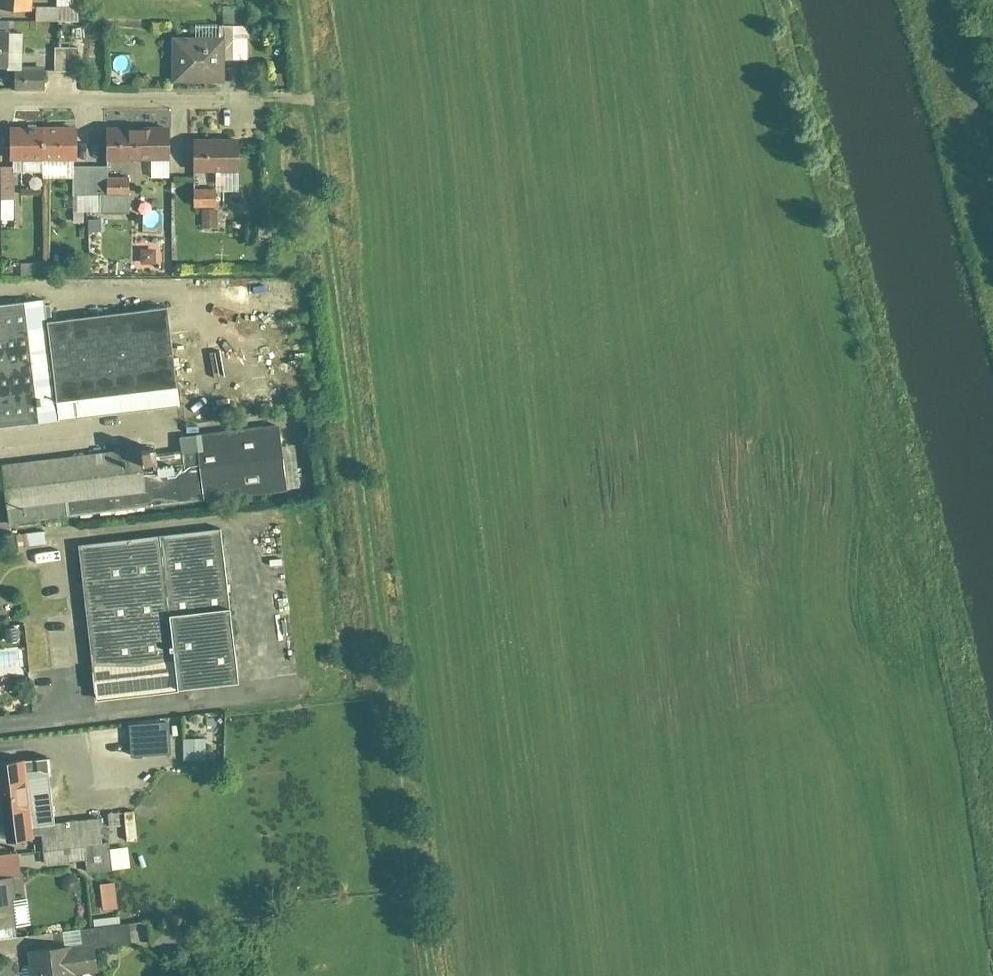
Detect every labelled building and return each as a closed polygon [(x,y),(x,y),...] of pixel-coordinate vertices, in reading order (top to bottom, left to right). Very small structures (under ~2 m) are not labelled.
[(74,19),(74,4),(30,4),(30,19),(74,19)] [(166,67),(223,71),(225,50),(246,51),(249,9),(193,5),(191,25),(169,24),(166,67)] [(4,56),(4,69),(42,69),(42,56),(20,55),(21,15),(0,15),(0,56),(4,56)] [(51,45),(50,65),(74,65),(75,45),(51,45)] [(163,144),(162,109),(91,111),(92,148),(68,149),(68,163),(67,179),(96,180),(96,198),(127,198),(126,160),(98,161),(98,145),(163,144)] [(3,111),(3,144),(0,144),(0,181),(16,182),(16,163),(68,163),(68,149),(68,111),(3,111)] [(190,165),(235,166),(235,120),(177,120),(176,195),(195,195),(195,210),(209,210),(209,176),(190,175),(190,165)] [(175,394),(162,288),(45,302),(43,284),(0,289),(0,415),(175,394)] [(283,464),(275,402),(181,415),(187,455),(133,463),(129,429),(0,447),(0,504),(283,464)] [(88,685),(233,669),(215,511),(70,527),(88,685)] [(109,854),(99,791),(50,798),(40,735),(0,741),(0,825),(36,819),(40,849),(80,843),(83,858),(109,854)] [(203,736),(179,737),(180,758),(204,757),(203,736)] [(118,811),(123,837),(136,835),(131,809),(118,811)] [(23,914),(11,836),(0,838),(0,918),(23,914)] [(115,905),(110,879),(94,882),(99,908),(115,905)] [(75,968),(92,966),(87,934),(125,929),(123,912),(69,920),(71,930),(16,938),(22,973),(2,975),(76,975),(75,968)]
